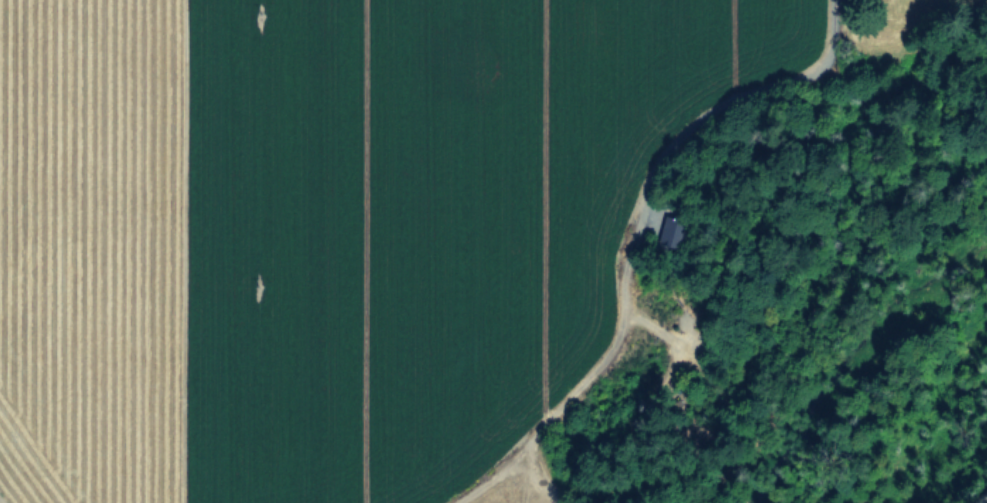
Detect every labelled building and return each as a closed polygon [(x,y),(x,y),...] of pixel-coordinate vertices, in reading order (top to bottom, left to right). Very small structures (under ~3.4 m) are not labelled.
[(652,242),(662,245),(668,223),(659,220),(652,242)]
